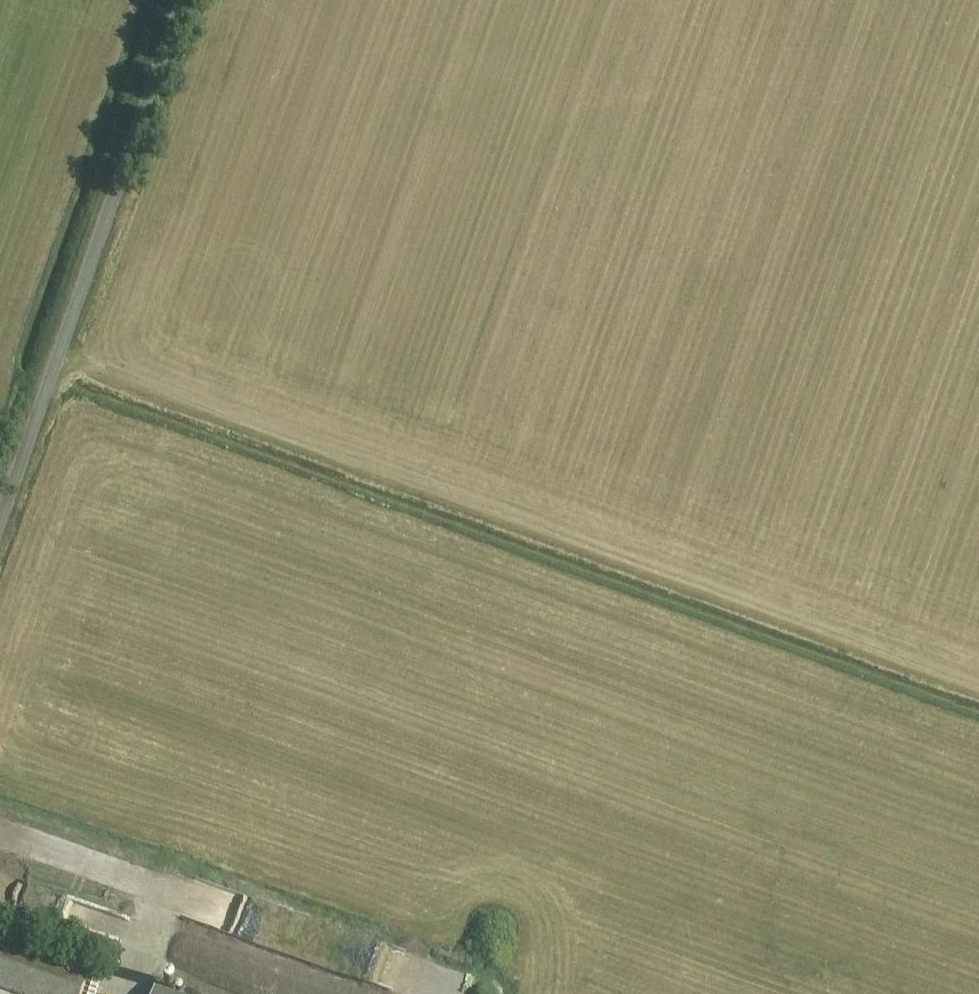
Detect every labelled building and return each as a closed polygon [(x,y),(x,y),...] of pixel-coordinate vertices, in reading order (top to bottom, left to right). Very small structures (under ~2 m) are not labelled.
[(208,919),(225,924),(234,894),(217,889),(208,919)] [(91,967),(0,934),(0,993),(82,993),(91,967)]
